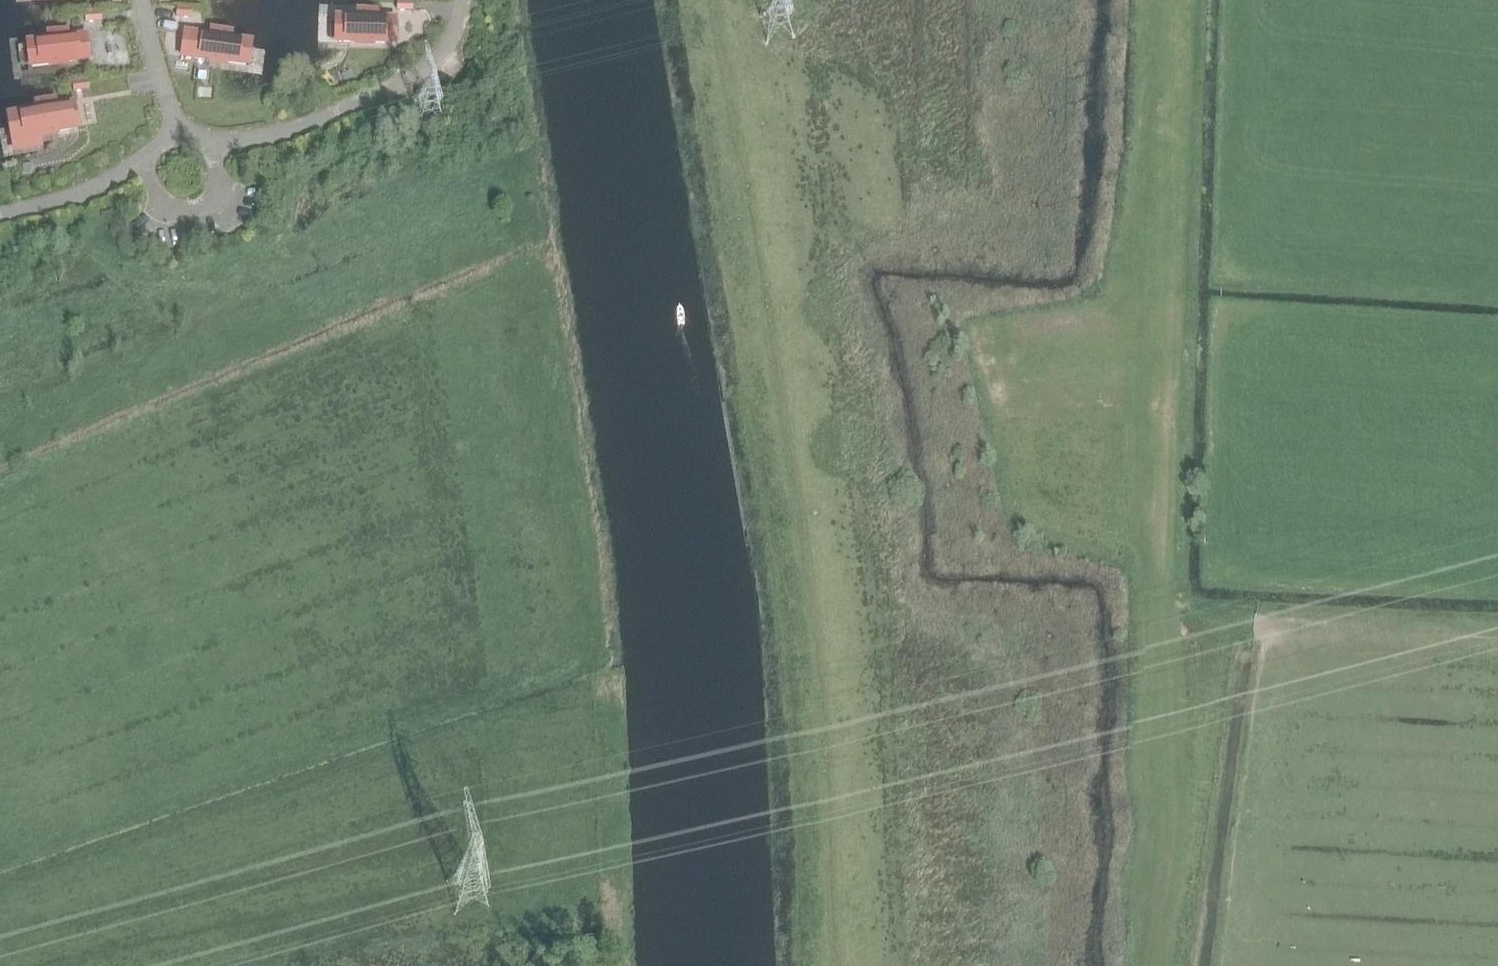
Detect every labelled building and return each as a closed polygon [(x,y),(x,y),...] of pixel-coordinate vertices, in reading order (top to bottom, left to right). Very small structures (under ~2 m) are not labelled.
[(397,1),(396,12),(412,12),(412,2),(397,1)] [(192,11),(177,9),(176,16),(191,18),(192,11)] [(392,43),(393,20),(374,20),(374,14),(378,15),(378,13),(356,13),(356,14),(357,14),(357,19),(338,19),(338,41),(357,42),(357,43),(356,43),(356,44),(374,45),(374,44),(373,43),(373,42),(392,43)] [(195,35),(192,58),(211,60),(210,62),(209,61),(209,63),(228,65),(228,64),(227,64),(227,63),(246,65),(249,43),(230,40),(231,35),(232,35),(233,34),(210,31),(210,32),(214,33),(213,38),(195,35)] [(48,41),(29,43),(32,66),(51,63),(51,65),(50,65),(50,66),(69,64),(69,63),(67,63),(67,61),(86,59),(84,37),(65,39),(64,34),(69,33),(68,32),(46,35),(47,36),(48,36),(48,41)] [(88,81),(72,84),(73,93),(89,91),(88,81)] [(54,103),(32,106),(32,107),(36,106),(37,111),(18,114),(22,137),(41,134),(41,135),(40,135),(40,136),(58,134),(58,133),(57,133),(57,131),(76,129),(72,106),(53,109),(53,104),(54,104),(54,103)]
